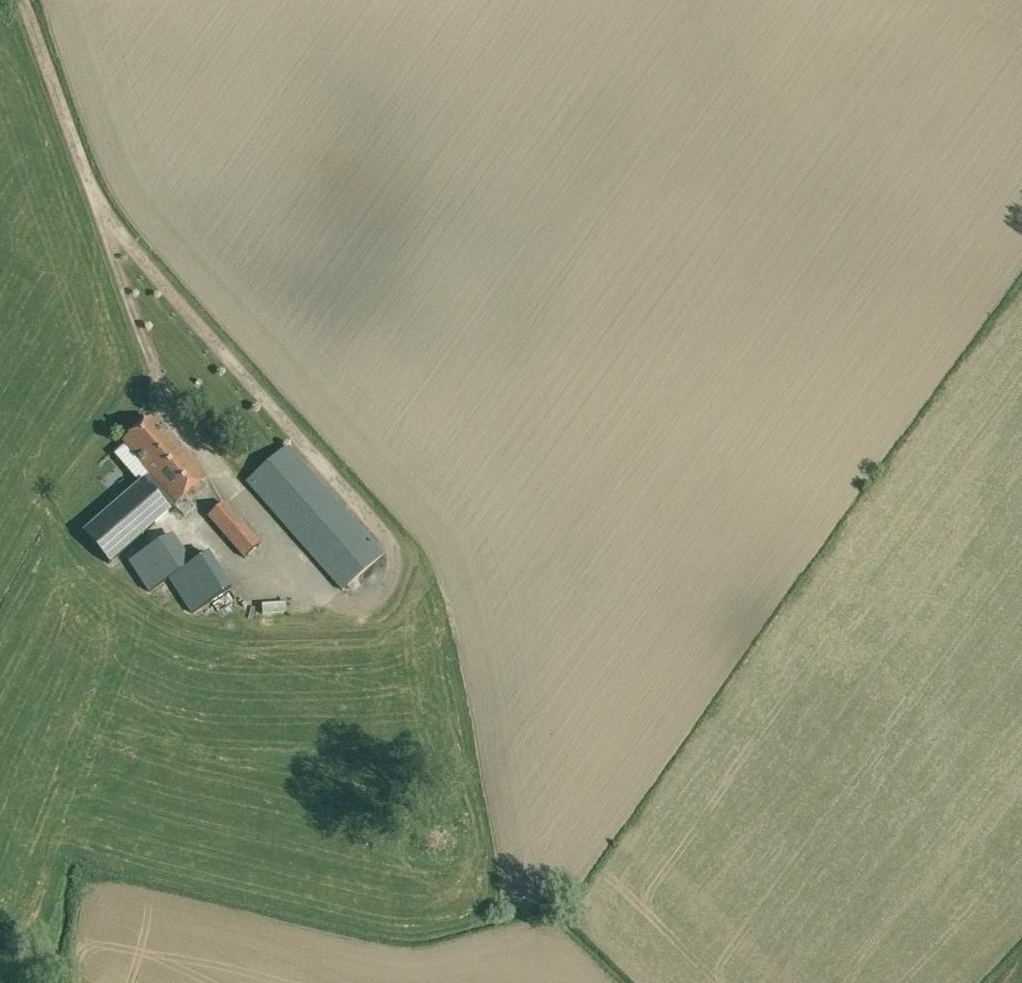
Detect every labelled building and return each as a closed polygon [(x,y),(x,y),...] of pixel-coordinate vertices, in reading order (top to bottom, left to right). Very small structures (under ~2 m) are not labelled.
[(149,475),(143,479),(169,510),(175,505),(206,479),(166,432),(163,434),(150,418),(123,441),(144,466),(142,468),(149,475)] [(246,482),(343,593),(385,556),(287,445),(246,482)] [(169,510),(143,479),(142,478),(82,532),(110,565),(170,511),(169,510)] [(244,559),(260,543),(223,502),(207,516),(244,559)] [(190,563),(171,532),(128,562),(148,593),(190,563)] [(170,578),(192,615),(233,589),(210,551),(170,578)]
